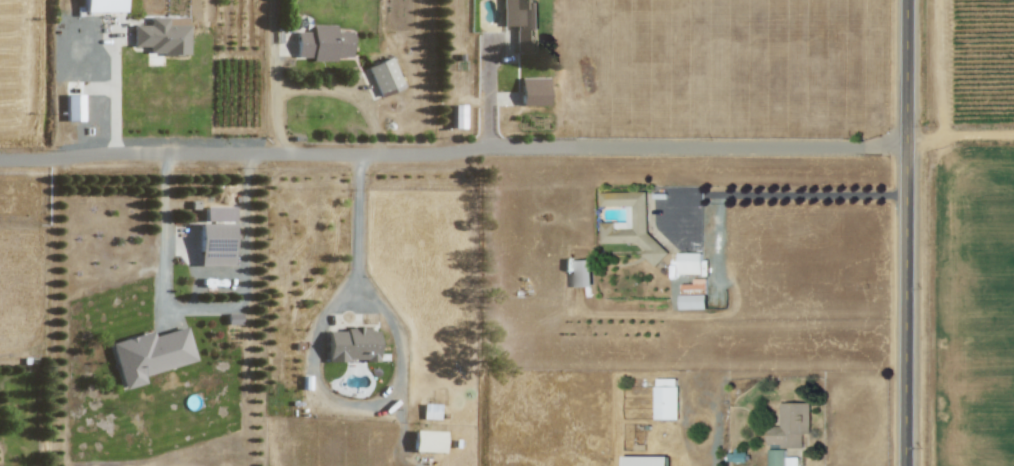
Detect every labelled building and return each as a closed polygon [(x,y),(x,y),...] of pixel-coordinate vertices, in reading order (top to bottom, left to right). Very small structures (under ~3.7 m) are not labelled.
[(123,11),(122,0),(83,0),(83,12),(123,11)] [(502,26),(514,26),(515,51),(533,51),(532,30),(538,30),(537,1),(533,1),(533,0),(502,0),(502,26)] [(187,54),(187,17),(148,17),(149,25),(132,25),(132,47),(147,47),(147,54),(187,54)] [(296,32),(295,57),(311,57),(311,61),(335,61),(335,57),(350,57),(350,32),(335,32),(335,25),(311,25),(311,32),(296,32)] [(403,87),(389,56),(366,67),(379,97),(403,87)] [(547,105),(547,77),(520,78),(520,105),(547,105)] [(81,94),(65,94),(65,121),(82,121),(81,94)] [(600,192),(600,206),(633,206),(634,228),(615,228),(615,222),(600,222),(601,243),(635,243),(643,250),(643,255),(655,267),(669,252),(648,232),(647,191),(600,192)] [(198,266),(232,265),(231,223),(198,224),(198,266)] [(702,252),(678,253),(678,274),(702,274),(702,252)] [(572,260),(573,287),(592,286),(591,260),(572,260)] [(681,309),(707,309),(707,278),(693,279),(693,284),(681,284),(681,309)] [(142,375),(194,362),(185,326),(151,335),(150,331),(109,342),(122,390),(144,384),(142,375)] [(326,329),(327,361),(377,361),(376,329),(326,329)] [(678,379),(655,378),(655,419),(678,419),(678,379)] [(810,434),(810,403),(781,402),(780,427),(768,427),(768,444),(779,444),(779,448),(802,448),(803,433),(810,434)] [(443,431),(413,430),(412,451),(442,452),(443,431)] [(769,449),(769,465),(786,465),(786,449),(769,449)] [(746,451),(728,451),(728,462),(746,462),(746,451)] [(623,456),(623,465),(668,465),(668,456),(623,456)]
